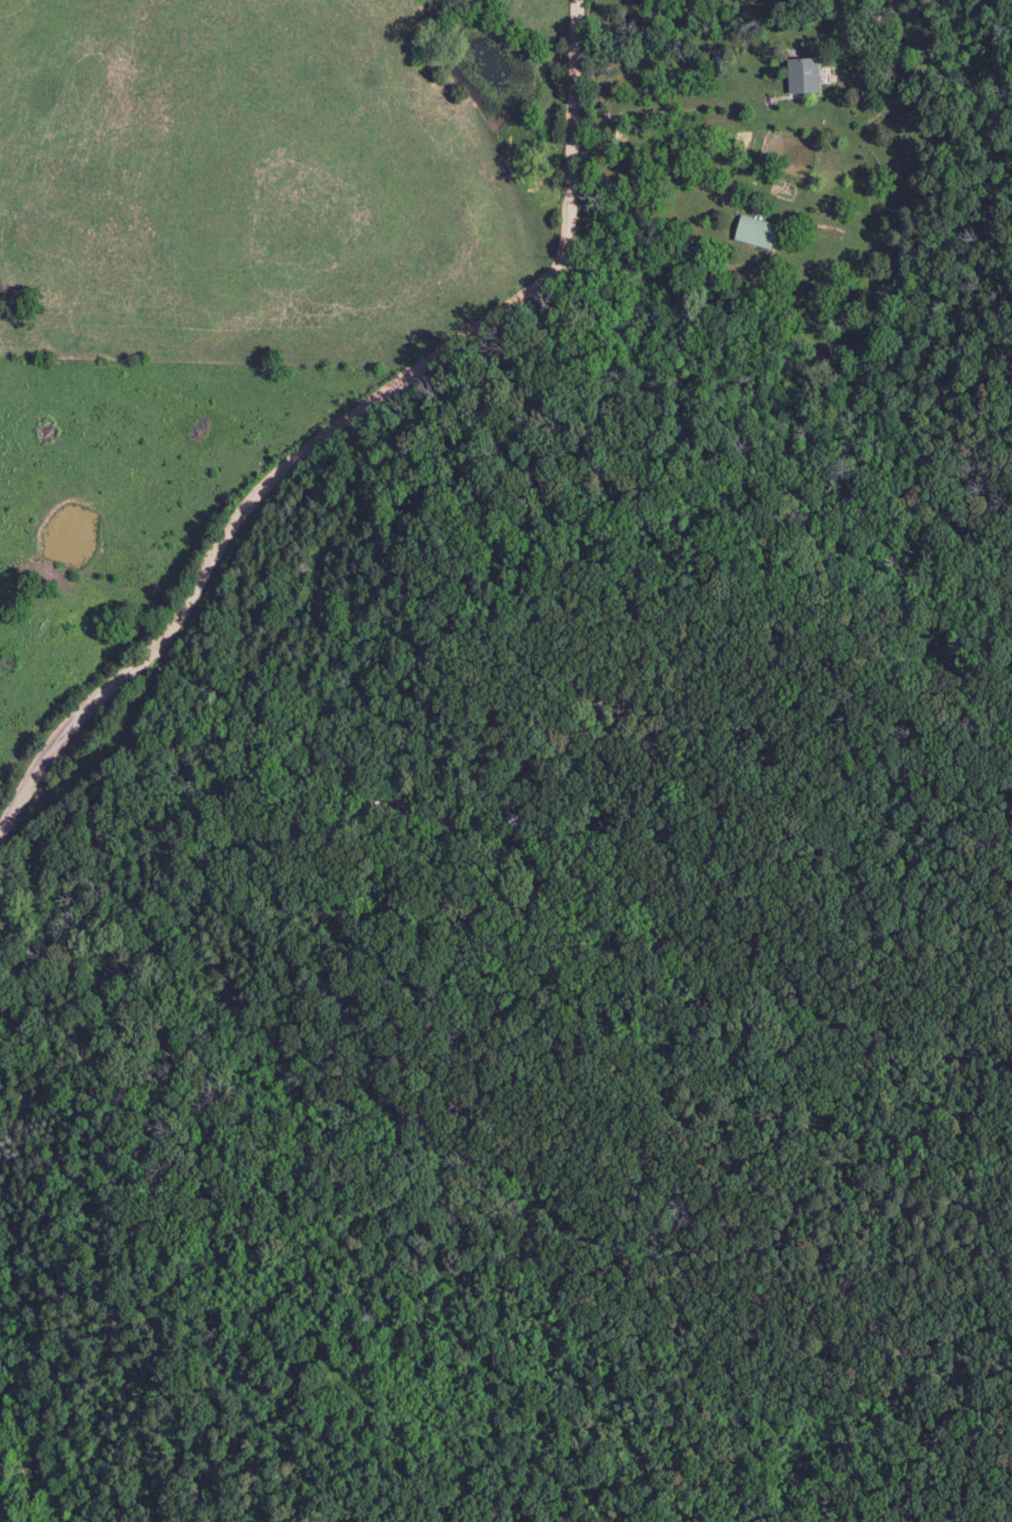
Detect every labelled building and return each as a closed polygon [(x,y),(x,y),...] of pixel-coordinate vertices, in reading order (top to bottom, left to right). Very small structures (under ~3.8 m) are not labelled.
[(789,93),(820,93),(819,58),(788,59),(789,93)]
